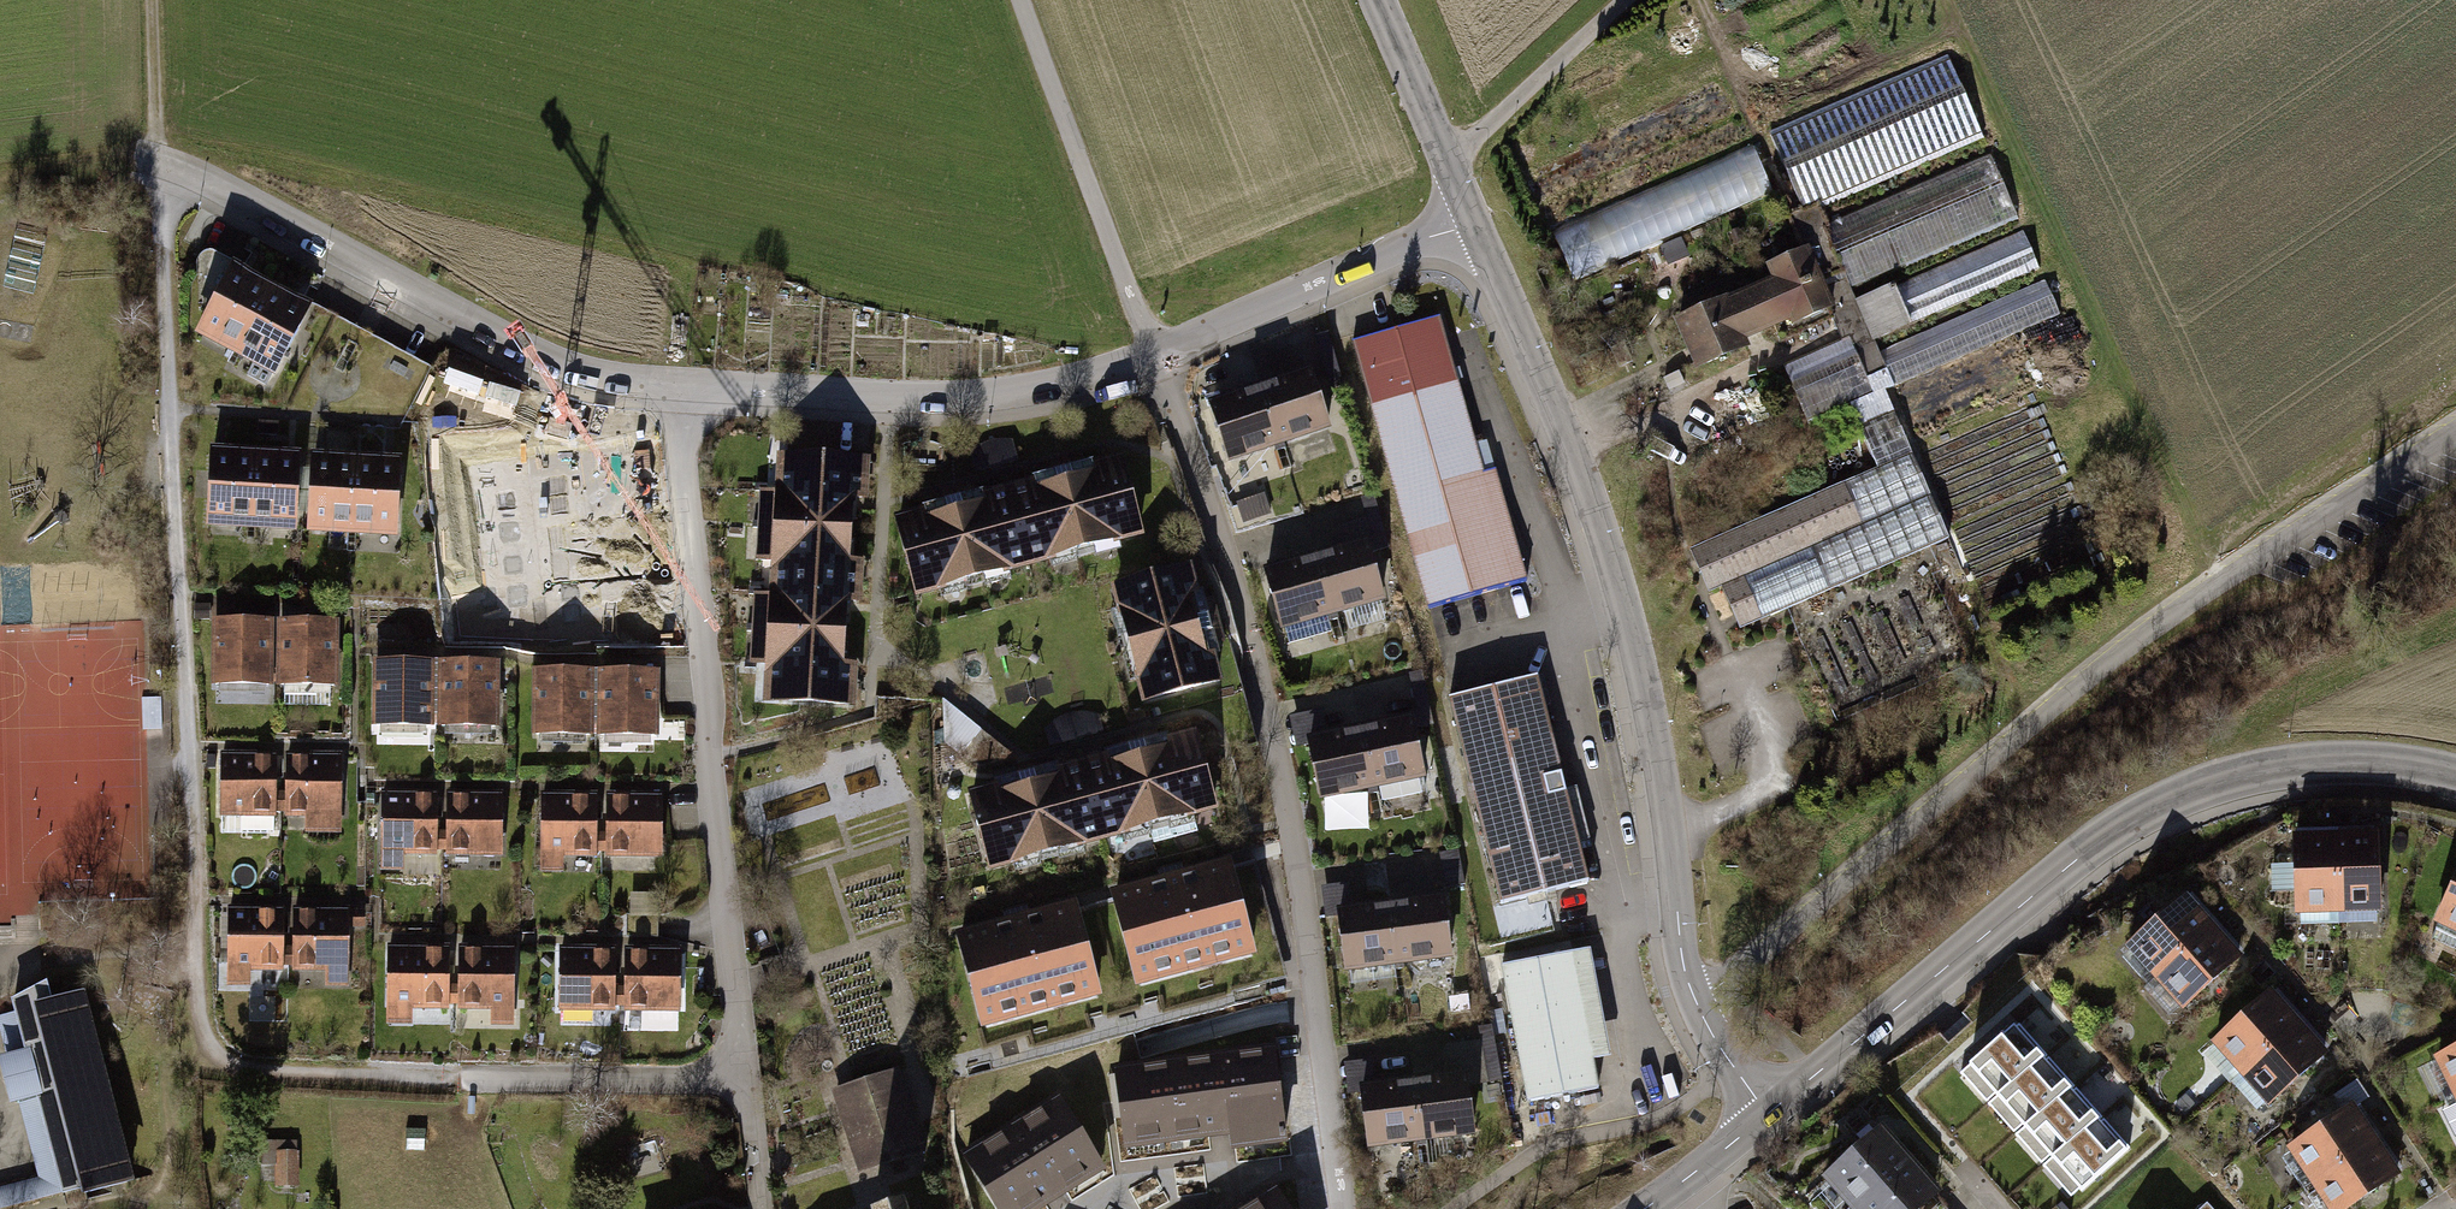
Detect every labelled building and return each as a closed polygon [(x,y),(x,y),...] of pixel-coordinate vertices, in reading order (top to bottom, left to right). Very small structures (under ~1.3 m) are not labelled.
[(1948,53),(1774,133),(1810,210),(1984,130),(1948,53)] [(1729,84),(1524,170),(1571,281),(1776,194),(1729,84)] [(1993,156),(1826,223),(1851,285),(2018,218),(1993,156)] [(2027,231),(1856,301),(1872,340),(2043,270),(2027,231)] [(1755,337),(1839,303),(1813,241),(1766,260),(1772,275),(1679,313),(1701,367),(1758,344),(1755,337)] [(239,261),(198,332),(272,375),(313,305),(239,261)] [(2061,313),(2047,280),(1870,356),(1884,389),(2061,313)] [(1439,320),(1354,345),(1433,611),(1532,582),(1500,475),(1487,479),(1439,320)] [(1332,335),(1318,339),(1335,395),(1348,391),(1332,335)] [(1319,375),(1266,392),(1285,451),(1338,434),(1319,375)] [(1266,392),(1213,409),(1232,468),(1285,451),(1266,392)] [(973,448),(978,466),(1024,452),(1018,434),(1000,437),(989,441),(973,448)] [(309,447),(223,441),(217,519),(302,526),(309,447)] [(411,452),(324,448),(321,525),(407,529),(411,452)] [(869,458),(776,453),(775,489),(758,488),(754,562),(770,563),(769,593),(753,592),(749,665),(765,666),(762,706),(859,711),(861,665),(841,664),(844,604),(862,605),(864,564),(847,563),(851,500),(867,501),(869,458)] [(1914,456),(1690,549),(1709,594),(1725,587),(1741,624),(1948,539),(1914,456)] [(933,513),(896,524),(919,606),(1154,540),(1131,458),(1093,469),(1089,457),(1041,470),(1044,482),(980,500),(976,488),(930,501),(933,513)] [(626,495),(519,506),(525,565),(632,554),(626,495)] [(1379,497),(1363,502),(1369,521),(1378,554),(1394,549),(1379,497)] [(1267,498),(1239,506),(1245,526),(1273,518),(1267,498)] [(1336,553),(1321,557),(1339,619),(1392,604),(1378,554),(1369,521),(1336,530),(1336,553)] [(1284,635),(1339,619),(1321,557),(1266,573),(1284,635)] [(1114,587),(1145,711),(1232,689),(1201,565),(1114,587)] [(218,599),(202,599),(202,614),(218,614),(218,599)] [(289,612),(226,610),(224,677),(287,679),(289,612)] [(351,613),(289,612),(287,679),(349,681),(351,632),(351,613)] [(449,654),(387,652),(385,720),(447,722),(449,654)] [(512,656),(449,654),(447,722),(510,723),(512,656)] [(600,673),(537,672),(536,739),(599,741),(600,673)] [(663,674),(600,673),(599,741),(661,742),(663,674)] [(1424,675),(1413,678),(1421,720),(1433,718),(1424,675)] [(1544,681),(1454,703),(1505,911),(1595,889),(1544,681)] [(1056,723),(1061,739),(1111,725),(1106,708),(1087,708),(1073,713),(1056,723)] [(1318,805),(1373,794),(1361,734),(1332,739),(1327,713),(1293,719),(1298,747),(1307,746),(1318,805)] [(1027,778),(972,793),(994,872),(1233,807),(1211,728),(1178,737),(1173,720),(1123,734),(1128,750),(1071,766),(1066,751),(1023,762),(1027,778)] [(1417,723),(1361,734),(1373,794),(1429,783),(1417,723)] [(353,746),(290,747),(291,815),(313,814),(313,831),(354,830),(353,746)] [(290,747),(228,748),(228,815),(291,815),(290,747)] [(510,787),(448,788),(449,855),(511,854),(510,787)] [(448,788),(385,788),(386,869),(413,869),(413,855),(449,855),(448,788)] [(664,792),(601,793),(602,860),(664,859),(664,792)] [(601,793),(538,793),(539,877),(561,877),(561,861),(602,860),(601,793)] [(2387,834),(2342,835),(2344,926),(2389,925),(2387,834)] [(2299,927),(2344,926),(2342,835),(2297,836),(2299,927)] [(1461,855),(1443,858),(1447,890),(1466,888),(1461,855)] [(1251,954),(1232,879),(1119,908),(1138,983),(1251,954)] [(2455,938),(2455,883),(2433,926),(2455,938)] [(1347,980),(1402,974),(1394,907),(1359,911),(1356,890),(1326,893),(1330,928),(1340,926),(1347,980)] [(375,898),(298,899),(298,966),(335,966),(335,982),(361,982),(360,924),(376,924),(375,898)] [(2128,955),(2157,987),(2221,930),(2193,898),(2128,955)] [(298,899),(235,900),(236,981),(261,981),(261,967),(298,966),(298,899)] [(658,899),(633,900),(633,916),(659,915),(658,899)] [(1448,900),(1394,907),(1402,974),(1456,967),(1448,900)] [(983,1027),(1094,995),(1072,918),(961,950),(983,1027)] [(2248,960),(2221,930),(2157,987),(2184,1017),(2248,960)] [(462,938),(399,939),(400,1021),(420,1021),(420,1006),(463,1006),(462,938)] [(524,938),(462,938),(463,1006),(498,1005),(499,1021),(525,1021),(524,938)] [(627,943),(564,944),(565,1011),(628,1011),(627,943)] [(689,943),(627,943),(628,1011),(690,1010),(689,943)] [(1598,957),(1506,973),(1530,1108),(1604,1095),(1599,1067),(1618,1064),(1598,957)] [(64,993),(58,975),(22,997),(36,1043),(74,1189),(148,1172),(97,984),(64,993)] [(2209,1050),(2239,1082),(2305,1021),(2275,989),(2209,1050)] [(1968,1064),(1996,1096),(2045,1052),(2017,1021),(1968,1064)] [(2333,1052),(2305,1021),(2239,1082),(2268,1112),(2333,1052)] [(1495,1029),(1482,1031),(1485,1048),(1492,1091),(1505,1088),(1495,1029)] [(36,1043),(10,1050),(42,1173),(0,1184),(0,1208),(74,1189),(36,1043)] [(1285,1138),(1272,1048),(1118,1069),(1128,1142),(1231,1127),(1234,1145),(1285,1138)] [(1431,1085),(1420,1086),(1426,1153),(1479,1149),(1474,1093),(1492,1091),(1485,1048),(1449,1052),(1431,1085)] [(1996,1096),(2024,1127),(2074,1084),(2045,1052),(1996,1096)] [(2452,1104),(2455,1103),(2455,1053),(2433,1064),(2452,1104)] [(1372,1158),(1426,1153),(1420,1086),(1377,1090),(1375,1067),(1349,1069),(1353,1115),(1368,1114),(1372,1158)] [(904,1072),(836,1095),(864,1179),(932,1157),(904,1072)] [(2024,1127),(2051,1158),(2100,1115),(2074,1084),(2024,1127)] [(1100,1168),(1059,1099),(966,1155),(999,1208),(1034,1208),(1100,1168)] [(2289,1157),(2313,1193),(2385,1146),(2360,1109),(2289,1157)] [(2051,1158),(2080,1192),(2130,1149),(2100,1115),(2051,1158)] [(1850,1208),(1874,1208),(1919,1168),(1887,1132),(1828,1185),(1850,1208)] [(305,1134),(279,1135),(281,1181),(307,1180),(305,1134)] [(2385,1146),(2313,1193),(2324,1208),(2367,1208),(2409,1181),(2385,1146)] [(1919,1168),(1874,1208),(1943,1208),(1946,1207),(1951,1202),(1919,1168)] [(1274,1191),(1246,1208),(1285,1208),(1274,1191)]
